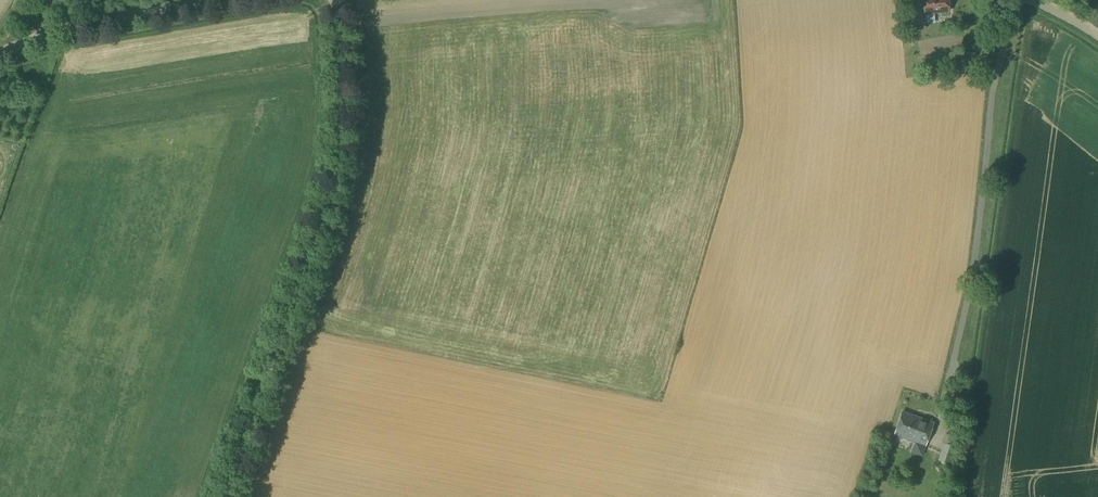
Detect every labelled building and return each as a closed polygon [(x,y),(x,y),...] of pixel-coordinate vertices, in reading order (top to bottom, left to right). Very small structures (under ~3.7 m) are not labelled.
[(923,14),(924,13),(925,16),(933,15),(933,13),(947,12),(947,0),(922,0),(923,14)] [(982,68),(986,58),(979,56),(976,63),(978,67),(982,68)] [(923,447),(932,423),(901,412),(892,436),(923,447)] [(957,448),(960,438),(945,433),(941,443),(943,444),(938,460),(948,464),(954,447),(957,448)]
